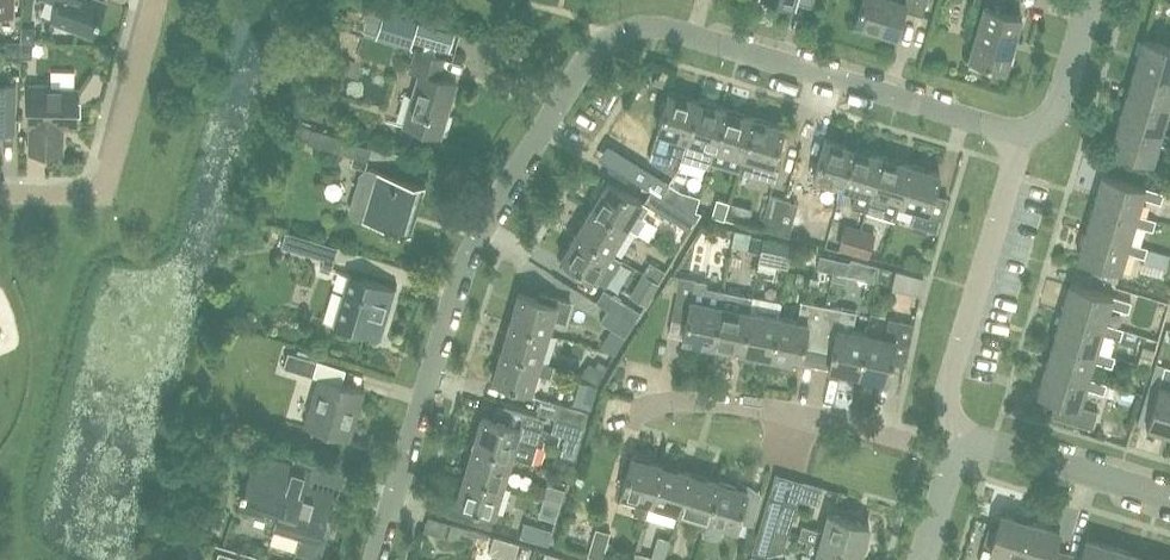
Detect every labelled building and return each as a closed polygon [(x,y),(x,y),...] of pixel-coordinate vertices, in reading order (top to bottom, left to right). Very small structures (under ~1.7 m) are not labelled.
[(14,15),(14,0),(0,0),(0,15),(14,15)] [(53,20),(92,35),(105,1),(102,0),(53,0),(60,3),(53,20)] [(927,0),(861,0),(854,24),(895,36),(903,9),(922,15),(927,0)] [(1021,17),(1003,11),(1006,0),(974,0),(973,2),(984,5),(969,57),(1006,68),(1021,17)] [(383,27),(418,38),(424,18),(390,7),(383,27)] [(1136,67),(1169,77),(1169,47),(1145,39),(1136,67)] [(440,136),(456,83),(437,78),(443,59),(416,51),(410,71),(419,74),(403,125),(440,136)] [(1136,67),(1128,95),(1169,107),(1169,77),(1136,67)] [(49,85),(30,85),(29,124),(31,124),(30,153),(62,154),(62,135),(60,135),(60,125),(76,125),(77,89),(49,88),(49,85)] [(0,86),(0,120),(14,120),(14,86),(0,86)] [(687,139),(699,101),(669,92),(657,132),(650,158),(674,172),(679,165),(680,162),(681,158),(687,139)] [(1128,95),(1120,122),(1163,135),(1168,117),(1169,118),(1169,107),(1128,95)] [(711,163),(727,109),(699,101),(687,139),(681,158),(710,167),(711,163)] [(711,163),(739,170),(755,117),(727,109),(711,163)] [(774,159),(784,126),(755,117),(739,170),(755,175),(774,181),(780,161),(774,159)] [(1163,135),(1120,122),(1112,150),(1155,163),(1160,145),(1169,148),(1169,137),(1163,135)] [(341,137),(312,128),(307,143),(368,160),(371,148),(341,139),(341,137)] [(843,186),(855,147),(825,138),(814,177),(843,186)] [(871,194),(883,156),(855,147),(843,186),(856,190),(851,206),(866,211),(871,194)] [(899,203),(911,164),(883,156),(871,194),(885,198),(879,216),(894,221),(899,203)] [(667,183),(669,180),(632,157),(622,171),(652,189),(660,194),(667,183)] [(934,193),(940,173),(911,164),(899,203),(916,208),(911,223),(938,231),(948,197),(934,193)] [(425,185),(376,171),(369,169),(361,173),(350,210),(355,218),(362,220),(411,235),(425,185)] [(1105,175),(1096,204),(1139,216),(1144,199),(1162,205),(1165,193),(1105,175)] [(673,203),(673,202),(660,194),(635,179),(635,180),(651,190),(643,202),(649,206),(689,231),(697,218),(673,203)] [(607,180),(592,205),(637,233),(647,218),(643,216),(649,206),(643,202),(636,213),(635,213),(642,201),(607,180)] [(775,232),(785,200),(770,195),(760,228),(775,232)] [(724,220),(729,202),(717,198),(712,216),(724,220)] [(798,204),(785,200),(775,232),(788,236),(798,204)] [(1157,222),(1139,216),(1096,204),(1088,231),(1130,243),(1136,226),(1154,231),(1157,222)] [(610,252),(625,227),(636,234),(637,233),(592,205),(576,230),(610,252)] [(853,252),(860,232),(847,228),(841,249),(853,252)] [(594,277),(610,252),(576,230),(560,256),(594,277)] [(1146,258),(1149,249),(1130,243),(1088,231),(1080,259),(1093,263),(1120,271),(1122,271),(1127,253),(1146,258)] [(286,232),(281,246),(310,255),(314,241),(315,240),(286,232)] [(874,237),(860,232),(853,252),(868,257),(874,237)] [(762,252),(765,238),(749,235),(746,249),(762,252)] [(779,241),(765,238),(762,252),(776,254),(779,241)] [(850,262),(837,259),(834,272),(847,275),(850,262)] [(643,272),(658,282),(665,271),(650,261),(643,272)] [(381,337),(396,287),(349,273),(334,323),(381,337)] [(713,344),(724,289),(707,286),(708,281),(697,279),(682,275),(673,318),(687,321),(684,338),(713,344)] [(1072,284),(1064,312),(1106,324),(1111,307),(1130,312),(1133,302),(1072,284)] [(604,289),(596,301),(633,324),(641,312),(604,289)] [(742,350),(751,310),(754,296),(725,289),(724,289),(713,344),(742,350)] [(536,297),(518,292),(509,320),(548,332),(553,318),(563,321),(569,302),(538,292),(536,297)] [(1168,321),(1169,313),(1169,296),(1160,293),(1154,318),(1168,321)] [(819,348),(827,305),(802,300),(798,320),(779,316),(771,356),(801,363),(805,345),(819,348)] [(859,375),(867,334),(853,331),(858,312),(827,305),(819,348),(832,351),(829,368),(859,375)] [(771,356),(779,316),(751,310),(742,350),(771,356)] [(1124,330),(1106,324),(1064,312),(1056,339),(1098,352),(1103,335),(1121,340),(1124,330)] [(906,366),(915,324),(890,318),(885,338),(867,334),(859,375),(889,381),(892,363),(906,366)] [(540,360),(548,332),(509,320),(501,348),(540,360)] [(1116,357),(1098,352),(1056,339),(1048,367),(1090,379),(1095,362),(1113,367),(1116,357)] [(294,348),(292,353),(288,351),(283,367),(313,376),(318,360),(319,355),(294,348)] [(540,361),(540,360),(501,348),(492,378),(531,389),(536,373),(550,377),(553,365),(540,361)] [(603,371),(587,361),(580,372),(597,382),(603,371)] [(1108,385),(1090,379),(1048,367),(1039,395),(1057,401),(1052,416),(1093,429),(1098,412),(1082,407),(1087,389),(1105,395),(1108,385)] [(1165,367),(1147,427),(1169,434),(1169,368),(1165,367)] [(350,440),(364,390),(319,376),(304,426),(350,440)] [(545,396),(573,404),(577,389),(549,382),(545,396)] [(542,398),(538,411),(584,425),(588,412),(542,398)] [(579,440),(584,425),(538,411),(537,412),(555,418),(551,432),(579,440)] [(481,414),(472,442),(511,454),(517,436),(537,442),(542,426),(521,419),(519,425),(481,414)] [(503,483),(511,454),(472,442),(464,471),(503,483)] [(319,542),(334,493),(298,482),(303,466),(256,451),(241,502),(269,510),(278,513),(274,529),(319,542)] [(651,504),(663,464),(634,455),(622,495),(636,499),(632,513),(645,517),(649,503),(651,504)] [(679,512),(691,472),(663,464),(651,504),(679,512)] [(489,528),(503,483),(464,471),(455,501),(450,500),(446,515),(489,528)] [(703,536),(720,481),(691,472),(679,512),(694,517),(691,526),(704,530),(702,536),(703,536)] [(748,490),(720,481),(703,536),(716,540),(721,538),(724,526),(736,530),(748,490)] [(544,497),(561,502),(565,489),(547,484),(544,497)] [(784,500),(769,495),(760,526),(775,530),(788,534),(798,504),(784,500)] [(560,503),(542,498),(536,519),(554,524),(560,503)] [(1032,521),(1002,512),(991,549),(984,547),(980,559),(1020,559),(1032,521)] [(830,514),(821,543),(862,556),(865,554),(869,543),(866,538),(870,526),(830,514)] [(1069,552),(1055,547),(1061,529),(1032,521),(1020,559),(1067,559),(1069,552)] [(524,522),(520,536),(548,545),(553,530),(552,530),(524,522)] [(474,546),(479,531),(451,523),(447,538),(474,546)] [(767,555),(775,530),(760,526),(752,551),(767,555)] [(587,556),(601,559),(602,559),(610,532),(596,528),(587,556)] [(501,557),(507,540),(494,536),(489,554),(501,557)] [(1117,546),(1087,537),(1082,555),(1069,552),(1067,559),(1113,559),(1117,546)] [(507,540),(501,557),(512,559),(514,559),(519,544),(507,540)] [(860,557),(862,556),(821,543),(821,544),(807,540),(804,549),(807,554),(817,557),(816,559),(859,559),(860,557)] [(1145,555),(1117,546),(1113,559),(1143,559),(1145,555)]
